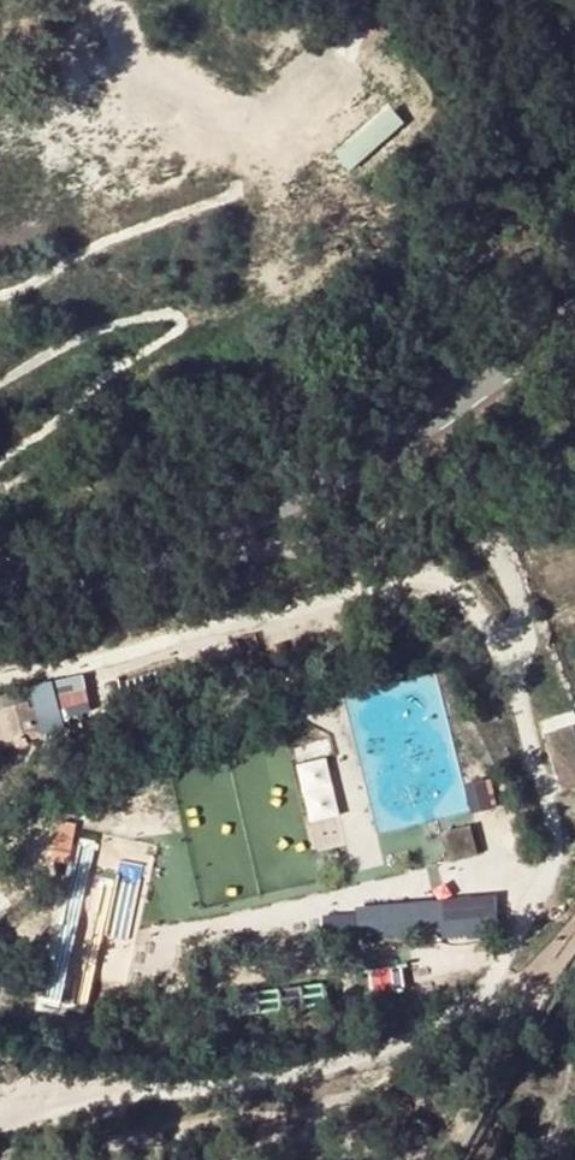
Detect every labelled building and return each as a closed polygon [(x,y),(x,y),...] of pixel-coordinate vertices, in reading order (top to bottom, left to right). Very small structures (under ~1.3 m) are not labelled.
[(344,150),(355,167),(417,125),(406,109),(344,150)] [(0,693),(0,745),(48,733),(32,685),(0,693)] [(569,789),(574,788),(574,726),(551,733),(569,789)] [(296,763),(309,822),(339,815),(326,756),(296,763)] [(471,785),(476,806),(494,803),(489,781),(471,785)] [(475,828),(450,832),(454,855),(478,851),(475,828)] [(499,897),(360,905),(361,933),(501,925),(499,897)]
